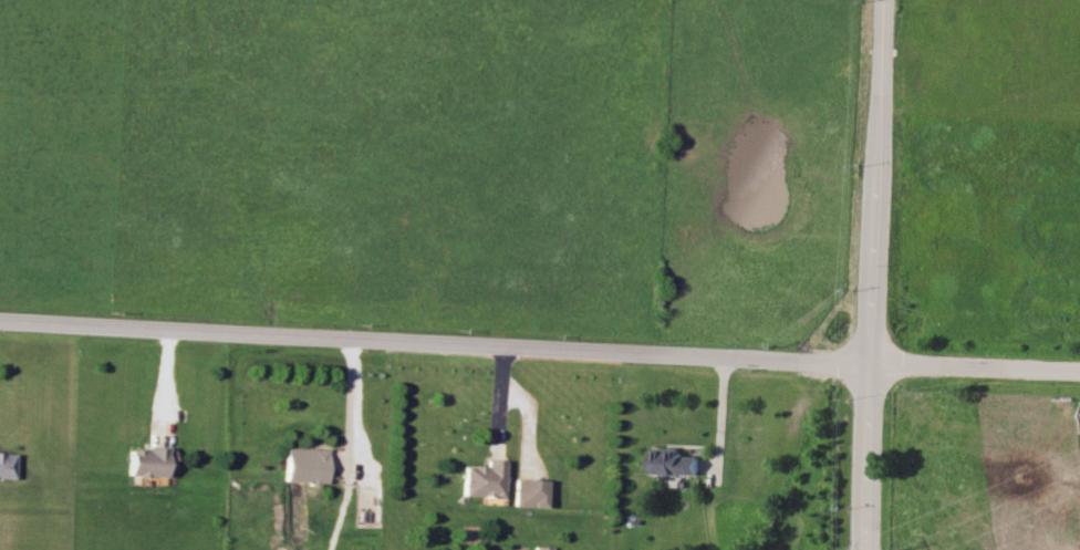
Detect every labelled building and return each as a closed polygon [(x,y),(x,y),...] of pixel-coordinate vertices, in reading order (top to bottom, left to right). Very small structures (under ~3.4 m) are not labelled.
[(129,447),(128,476),(165,477),(165,467),(174,468),(174,448),(129,447)] [(284,482),(326,483),(327,448),(285,447),(284,482)] [(698,475),(699,456),(680,456),(680,448),(650,447),(649,474),(698,475)] [(13,478),(14,452),(0,452),(0,477),(13,478)] [(464,465),(463,496),(504,497),(505,460),(485,459),(484,465),(464,465)] [(514,506),(546,507),(547,480),(515,478),(514,506)]
